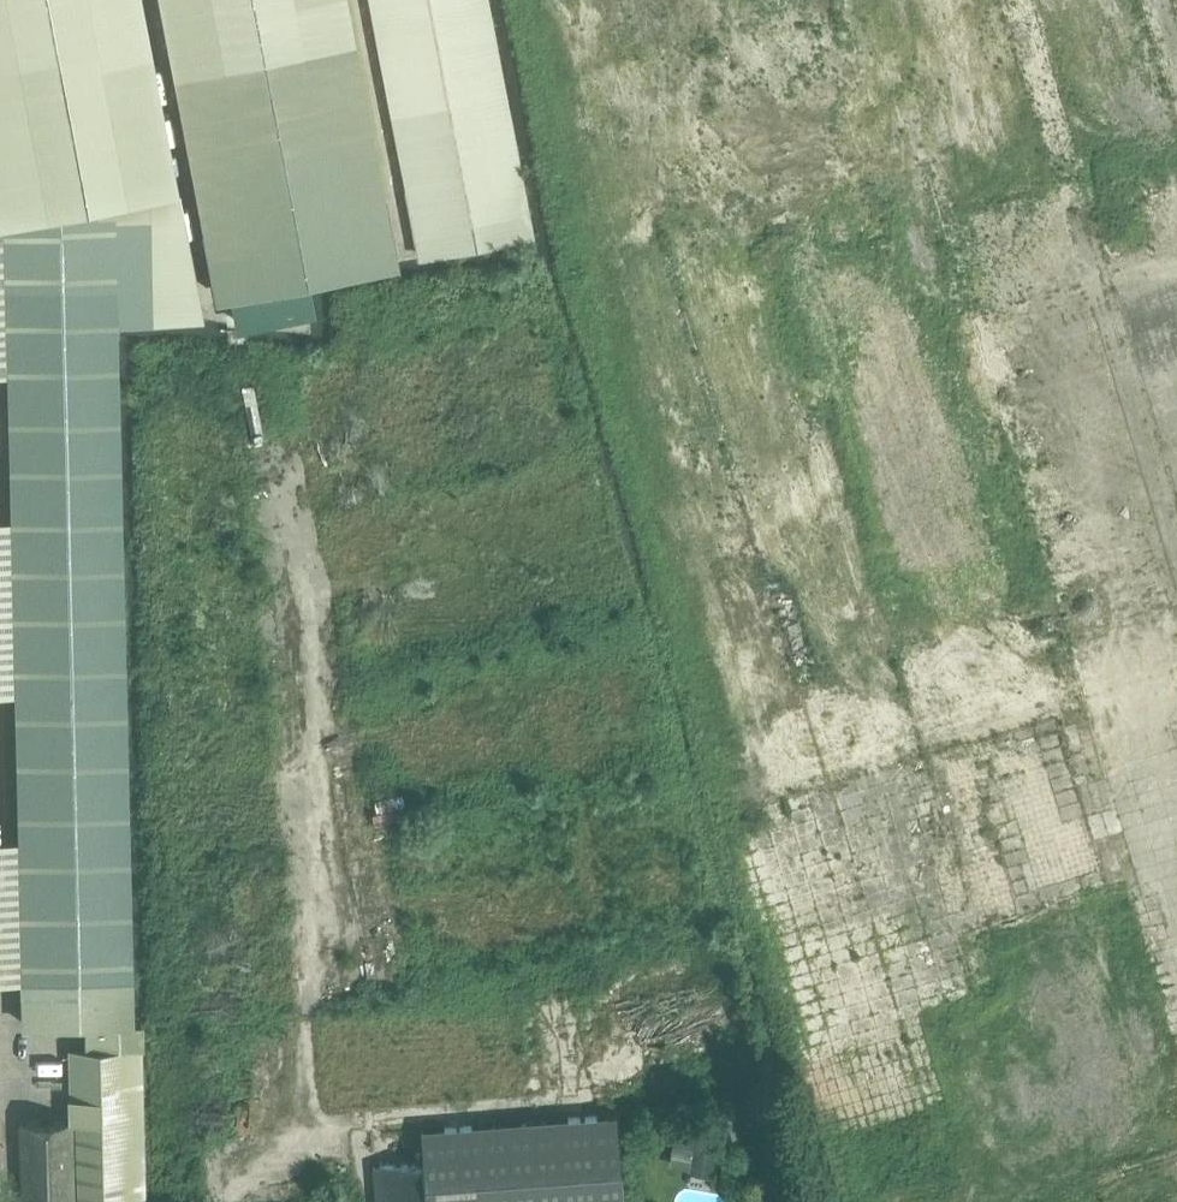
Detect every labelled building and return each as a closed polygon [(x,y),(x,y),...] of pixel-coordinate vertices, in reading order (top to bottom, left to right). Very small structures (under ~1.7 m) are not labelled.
[(88,1046),(142,1045),(142,1021),(133,1021),(116,319),(205,318),(181,189),(178,190),(142,4),(142,0),(0,0),(0,218),(1,223),(6,222),(13,517),(17,690),(24,978),(28,978),(30,1026),(87,1025),(88,1046)] [(232,294),(313,279),(391,264),(340,0),(174,0),(232,294)] [(427,256),(533,236),(488,0),(377,0),(427,256)] [(303,286),(240,297),(245,326),(309,314),(303,286)] [(142,1046),(71,1048),(72,1120),(20,1121),(23,1201),(146,1201),(142,1046)] [(375,1166),(378,1201),(624,1201),(617,1111),(422,1127),(425,1161),(375,1166)] [(673,1144),(670,1157),(694,1162),(693,1167),(714,1171),(718,1152),(715,1151),(717,1142),(702,1139),(700,1148),(697,1148),(697,1149),(673,1144)]
